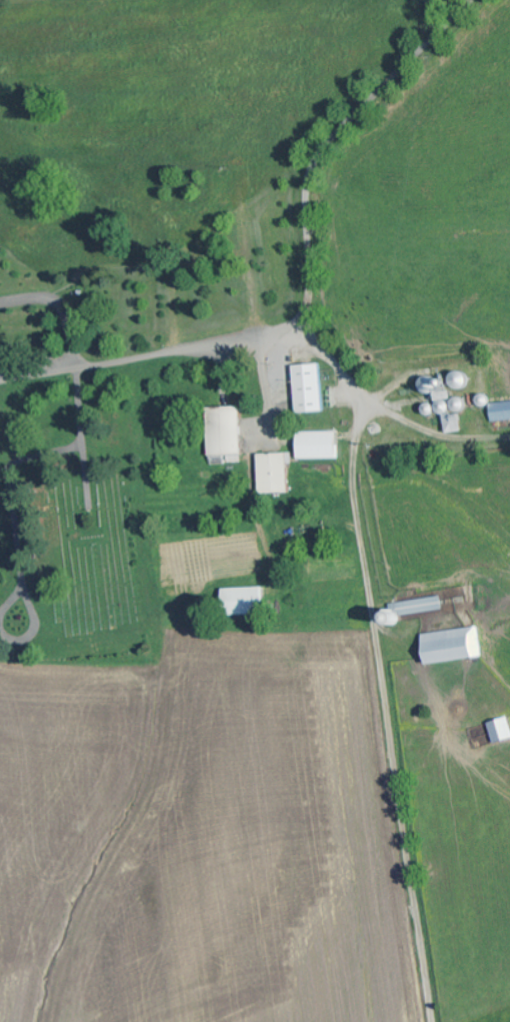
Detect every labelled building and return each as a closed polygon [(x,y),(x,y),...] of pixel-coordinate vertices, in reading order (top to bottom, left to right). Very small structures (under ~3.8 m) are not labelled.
[(296,366),(299,414),(326,412),(324,364),(296,366)] [(421,384),(429,396),(441,388),(434,376),(421,384)] [(447,435),(465,432),(462,413),(468,413),(465,399),(454,401),(453,390),(448,391),(446,382),(438,383),(447,435)] [(244,454),(242,407),(209,408),(211,455),(244,454)] [(300,433),(300,460),(341,459),(340,432),(300,433)] [(261,454),(262,493),(291,492),(290,464),(295,464),(295,454),(261,454)] [(265,589),(224,590),(225,617),(266,615),(265,589)] [(397,602),(398,616),(446,611),(445,597),(397,602)] [(423,635),(428,666),(485,658),(481,627),(423,635)] [(492,723),(496,744),(509,741),(509,719),(492,723)]
